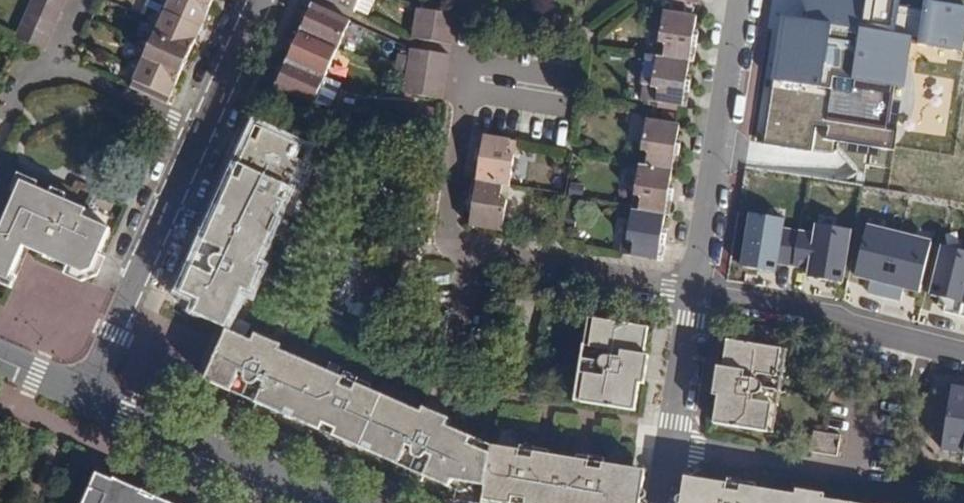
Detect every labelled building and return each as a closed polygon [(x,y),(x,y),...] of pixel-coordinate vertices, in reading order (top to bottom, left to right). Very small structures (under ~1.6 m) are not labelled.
[(57,13),(29,0),(24,13),(52,25),(57,13)] [(62,0),(29,0),(57,13),(63,0),(62,0)] [(164,7),(202,24),(213,0),(162,0),(164,7)] [(353,12),(358,0),(328,0),(353,12)] [(963,50),(963,6),(936,0),(927,0),(918,43),(963,53),(963,50)] [(306,23),(301,33),(332,47),(336,49),(342,37),(339,30),(344,19),(314,5),(310,14),(306,23)] [(192,46),(202,24),(164,7),(148,13),(155,29),(192,46)] [(417,7),(415,23),(453,28),(455,17),(455,14),(417,7)] [(903,9),(899,34),(919,36),(922,11),(903,9)] [(665,58),(687,62),(694,63),(698,38),(691,37),(692,29),(695,16),(666,11),(661,42),(667,43),(665,58)] [(306,23),(310,14),(304,12),(300,20),(306,23)] [(47,36),(52,25),(24,13),(19,24),(47,36)] [(906,39),(786,17),(763,142),(831,154),(838,151),(848,163),(857,173),(865,173),(866,164),(891,169),(898,132),(889,130),(906,39)] [(342,37),(349,21),(344,19),(339,30),(342,37)] [(453,28),(415,23),(412,38),(450,45),(453,28)] [(42,47),(47,36),(19,24),(14,35),(42,47)] [(192,46),(155,29),(138,35),(144,53),(182,70),(192,46)] [(289,60),(319,74),(324,76),(330,64),(327,58),(332,47),(301,33),(297,42),(293,52),(289,60)] [(293,52),(297,42),(292,40),(287,49),(293,52)] [(336,49),(332,47),(327,58),(330,64),(336,49)] [(408,58),(407,63),(446,70),(449,55),(409,48),(408,58)] [(144,53),(130,58),(136,74),(130,86),(167,102),(182,70),(144,53)] [(684,75),(687,62),(665,58),(644,55),(640,84),(644,84),(641,101),(687,108),(691,82),(684,80),(684,75)] [(407,63),(408,58),(400,56),(397,68),(406,70),(407,63)] [(319,74),(289,60),(285,70),(281,78),(277,87),(312,103),(317,92),(314,85),(319,74)] [(446,70),(407,63),(406,70),(405,77),(444,84),(446,70)] [(281,78),(285,70),(278,67),(275,75),(281,78)] [(317,92),(324,76),(319,74),(314,85),(317,92)] [(444,84),(405,77),(404,92),(441,99),(444,84)] [(319,104),(331,107),(336,88),(323,85),(319,104)] [(646,165),(668,169),(676,170),(680,146),(672,145),(674,138),(676,124),(647,119),(642,150),(648,152),(646,165)] [(257,137),(263,124),(257,122),(251,134),(257,137)] [(257,137),(251,134),(204,236),(198,232),(185,259),(191,262),(179,287),(200,297),(232,312),(243,287),(249,289),(256,275),(247,270),(245,269),(250,259),(256,261),(279,210),(274,208),(279,195),(291,201),(297,188),(291,186),(309,145),(263,124),(257,137)] [(477,180),(501,184),(508,185),(513,156),(511,156),(506,155),(508,140),(479,135),(475,160),(480,161),(479,168),(477,180)] [(681,140),(674,138),(672,145),(680,146),(681,140)] [(506,155),(511,156),(514,141),(508,140),(506,155)] [(640,199),(638,210),(660,214),(669,216),(673,192),(664,191),(666,183),(668,169),(646,165),(638,164),(633,198),(640,199)] [(6,279),(21,244),(65,264),(87,274),(98,252),(110,227),(83,215),(86,208),(21,178),(0,226),(0,277),(6,279)] [(498,200),(501,184),(477,180),(472,179),(467,206),(472,207),(471,214),(469,226),(500,231),(505,201),(498,200)] [(674,185),(666,183),(664,191),(673,192),(674,185)] [(291,201),(279,195),(274,208),(279,210),(285,212),(291,201)] [(640,199),(633,198),(627,197),(625,208),(631,209),(638,210),(640,199)] [(657,230),(660,214),(638,210),(631,209),(625,241),(632,243),(630,256),(661,262),(665,238),(656,236),(657,230)] [(794,224),(751,215),(739,273),(782,282),(794,224)] [(859,230),(816,223),(807,282),(850,288),(859,230)] [(944,249),(866,229),(853,285),(930,304),(944,249)] [(666,231),(657,230),(656,236),(665,238),(666,231)] [(944,249),(930,304),(963,313),(963,254),(944,249)] [(98,252),(87,274),(94,277),(104,254),(98,252)] [(261,264),(256,261),(250,259),(245,269),(247,270),(256,275),(256,273),(261,264)] [(85,279),(87,274),(65,264),(64,269),(85,279)] [(6,279),(3,285),(13,289),(16,283),(6,279)] [(232,312),(200,297),(194,310),(225,324),(232,312)] [(590,335),(593,319),(586,318),(583,334),(590,335)] [(632,383),(634,368),(646,371),(649,354),(643,353),(647,327),(593,319),(590,335),(583,334),(575,384),(581,386),(579,401),(633,411),(638,383),(632,383)] [(339,379),(276,349),(275,352),(263,346),(267,336),(253,330),(250,336),(225,324),(201,377),(224,387),(221,393),(250,405),(252,400),(278,412),(281,405),(294,411),(290,417),(355,446),(358,439),(371,444),(367,451),(393,463),(390,469),(417,481),(419,475),(463,494),(467,494),(471,491),(474,479),(478,451),(479,447),(466,441),(468,435),(444,425),(447,417),(434,411),(430,422),(416,417),(418,414),(367,391),(366,393),(353,388),(357,376),(343,371),(339,379)] [(280,342),(267,336),(263,346),(275,352),(276,349),(280,342)] [(726,384),(723,398),(716,396),(711,424),(766,433),(769,416),(775,417),(783,368),(777,368),(781,349),(726,341),(721,368),(716,367),(714,382),(726,384)] [(787,350),(781,349),(777,368),(783,368),(787,350)] [(632,383),(638,383),(644,384),(646,371),(634,368),(632,383)] [(366,393),(367,391),(370,382),(357,376),(353,388),(366,393)] [(712,395),(716,396),(723,398),(726,384),(714,382),(712,395)] [(581,386),(575,384),(572,400),(579,401),(581,386)] [(955,387),(944,455),(963,458),(963,389),(955,387)] [(421,406),(418,414),(416,417),(430,422),(434,411),(421,406)] [(772,434),(775,417),(769,416),(766,433),(772,434)] [(816,429),(790,425),(786,446),(813,450),(816,429)] [(574,459),(545,454),(544,460),(543,460),(530,458),(532,446),(519,444),(518,450),(491,446),(490,452),(485,481),(482,502),(508,502),(509,502),(623,502),(629,468),(601,463),(602,457),(588,454),(586,467),(573,465),(574,459)] [(544,460),(545,454),(545,448),(532,446),(530,458),(543,460),(544,460)] [(485,481),(490,452),(478,451),(474,479),(485,481)] [(575,452),(574,459),(573,465),(586,467),(588,454),(575,452)] [(95,468),(80,502),(176,502),(95,468)] [(642,469),(629,468),(623,502),(636,502),(642,469)] [(681,500),(681,502),(693,502),(697,478),(685,477),(681,500)] [(821,498),(821,491),(807,489),(806,501),(793,498),(794,493),(754,487),(754,492),(737,490),(739,479),(725,477),(724,483),(697,478),(693,502),(854,502),(821,498)] [(754,487),(755,481),(739,479),(737,490),(754,492),(754,487)] [(794,493),(793,498),(806,501),(807,489),(794,487),(794,493)]
